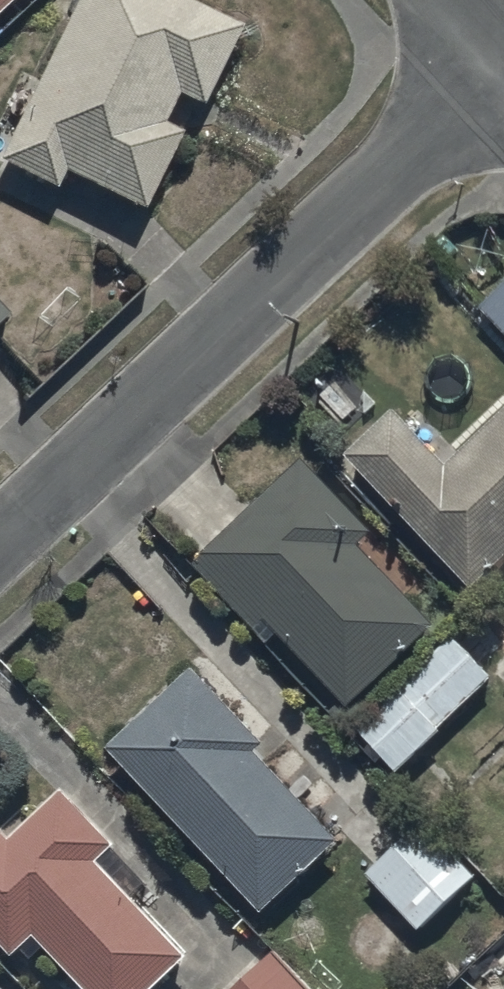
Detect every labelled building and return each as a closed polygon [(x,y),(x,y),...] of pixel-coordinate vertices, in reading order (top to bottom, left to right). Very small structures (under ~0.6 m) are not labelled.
[(0,150),(0,158),(55,187),(66,167),(142,208),(185,129),(164,118),(179,89),(202,101),(243,25),(197,0),(80,0),(0,150)] [(477,297),(503,327),(503,273),(477,297)] [(394,399),(342,452),(480,588),(503,564),(503,407),(454,458),(394,399)] [(306,459),(191,562),(261,639),(277,625),(348,704),(439,622),(363,538),(371,531),(306,459)] [(452,631),(356,721),(401,768),(496,678),(452,631)] [(193,658),(106,741),(267,911),(344,838),(258,747),(268,737),(193,658)] [(0,827),(0,939),(16,958),(45,934),(92,988),(146,988),(187,954),(102,855),(116,843),(68,787),(13,834),(4,823),(0,827)] [(428,814),(366,872),(420,930),(482,872),(428,814)] [(220,988),(317,988),(273,941),(220,988)]
